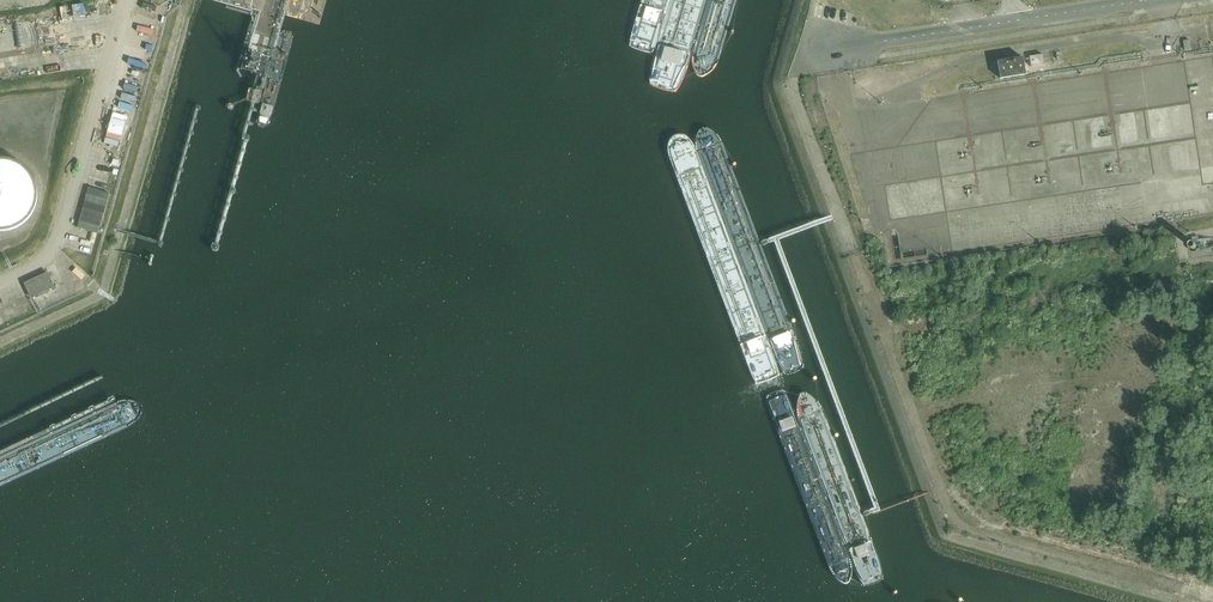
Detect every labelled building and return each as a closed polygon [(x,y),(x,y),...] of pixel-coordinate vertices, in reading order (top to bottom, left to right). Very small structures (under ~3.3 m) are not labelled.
[(132,4),(149,8),(151,0),(133,0),(132,4)] [(1031,68),(1044,66),(1042,55),(1029,57),(1031,68)] [(1023,57),(997,61),(1000,79),(1025,75),(1023,57)] [(1106,190),(1174,174),(1165,138),(1181,135),(1169,127),(1171,126),(1155,115),(1143,118),(1143,119),(1096,131),(1095,128),(1088,138),(1083,119),(1057,125),(1061,144),(1049,147),(1048,142),(1027,147),(1030,162),(1040,159),(1041,163),(1030,179),(1039,185),(1052,182),(1052,180),(1061,167),(1067,171),(1075,160),(1078,171),(1106,190)] [(103,149),(98,171),(107,173),(112,150),(103,149)] [(14,227),(26,220),(35,208),(39,193),(37,179),(32,168),(21,158),(6,152),(0,153),(0,229),(14,227)] [(89,188),(78,228),(98,234),(110,194),(89,188)] [(55,288),(48,273),(25,284),(32,299),(55,288)]
